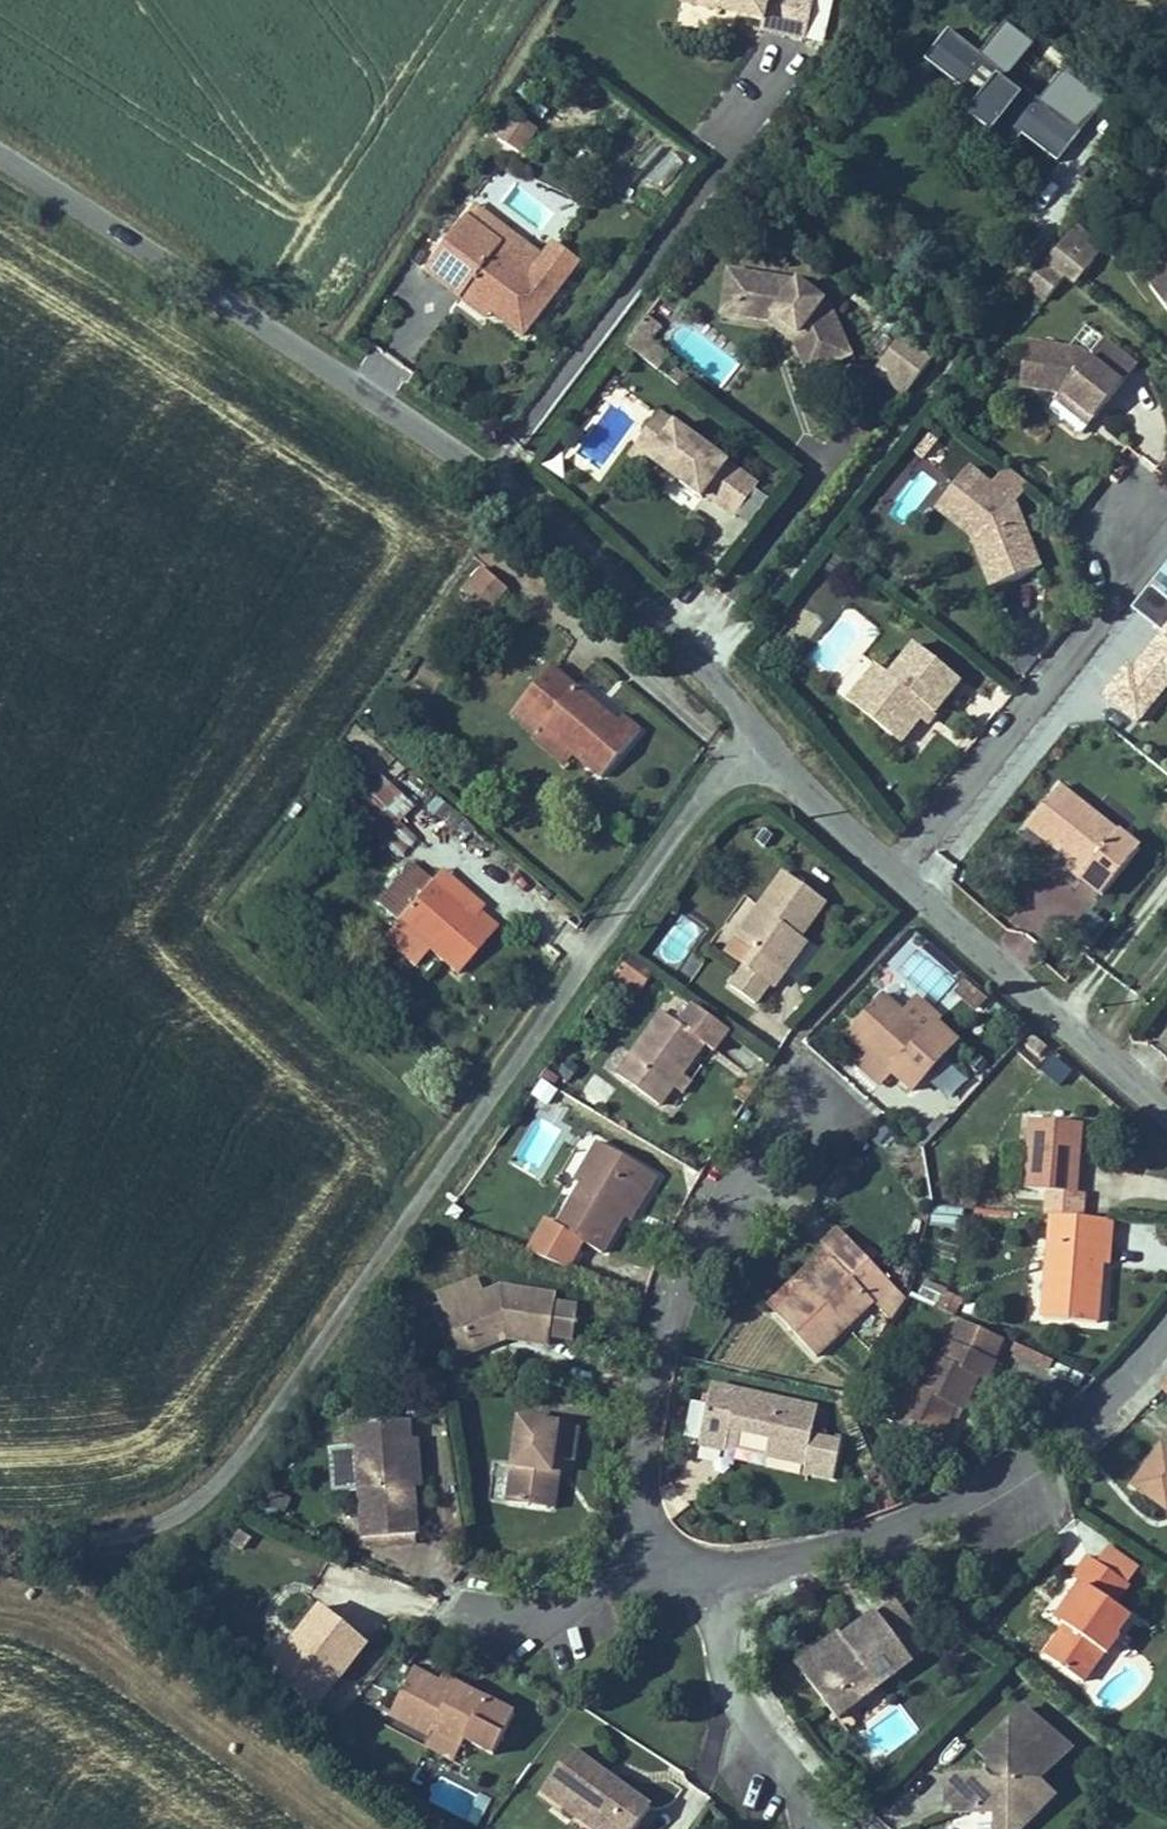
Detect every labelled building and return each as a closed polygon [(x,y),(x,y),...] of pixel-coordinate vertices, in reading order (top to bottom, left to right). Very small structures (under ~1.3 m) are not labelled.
[(808,2),(782,0),(699,0),(696,36),(776,42),(775,54),(804,56),(808,2)] [(951,72),(972,41),(960,34),(940,64),(951,72)] [(1048,140),(1080,163),(1102,133),(972,41),(951,72),(997,104),(986,119),(1037,155),(1048,140)] [(521,155),(538,130),(520,118),(503,143),(521,155)] [(1129,249),(1100,226),(1090,240),(1119,262),(1129,249)] [(1100,287),(1119,262),(1090,240),(1071,264),(1100,287)] [(528,282),(488,253),(450,307),(486,333),(492,326),(518,346),(549,369),(604,292),(576,273),(561,293),(549,310),(521,290),(528,282)] [(535,272),(528,282),(521,290),(549,310),(561,293),(535,272)] [(745,345),(751,298),(737,296),(731,343),(745,345)] [(781,350),(802,368),(821,405),(870,379),(846,332),(816,308),(751,298),(745,345),(781,350)] [(870,374),(903,398),(933,356),(900,333),(870,374)] [(1050,344),(1045,388),(1086,393),(1119,418),(1161,365),(1128,339),(1113,357),(1103,350),(1050,344)] [(1119,418),(1086,393),(1079,401),(1113,427),(1119,418)] [(729,518),(761,540),(782,509),(679,439),(666,459),(685,472),(676,485),(728,520),(729,518)] [(921,474),(948,489),(967,456),(941,441),(921,474)] [(685,472),(666,459),(657,472),(676,485),(685,472)] [(1007,546),(1002,549),(1019,591),(1066,572),(1040,509),(994,474),(977,495),(1000,512),(989,526),(1004,538),(1007,546)] [(1000,512),(977,495),(963,514),(998,541),(1002,549),(1007,546),(1004,538),(989,526),(1000,512)] [(1129,611),(1158,633),(1133,666),(1124,659),(1098,694),(1145,729),(1166,699),(1166,560),(1129,611)] [(502,578),(483,604),(514,626),(533,600),(502,578)] [(988,687),(941,653),(928,671),(923,667),(910,685),(918,690),(903,710),(942,737),(961,711),(957,708),(964,699),(974,706),(988,687)] [(910,685),(923,667),(914,661),(887,698),(903,710),(918,690),(910,685)] [(646,709),(639,719),(566,667),(532,714),(560,734),(564,728),(592,748),(628,773),(664,722),(646,709)] [(974,706),(964,699),(957,708),(961,711),(967,716),(974,706)] [(582,763),(592,748),(564,728),(560,734),(554,743),(582,763)] [(396,821),(410,808),(381,777),(348,809),(396,859),(416,841),(396,821)] [(1092,864),(1086,871),(1129,905),(1166,856),(1166,855),(1085,789),(1052,830),(1092,864)] [(435,796),(423,810),(450,831),(461,817),(435,796)] [(841,892),(797,859),(748,925),(768,940),(755,958),(740,977),(769,998),(783,979),(787,982),(800,964),(792,958),(814,929),(841,892)] [(1033,968),(1086,897),(1049,870),(996,940),(1033,968)] [(457,888),(501,921),(507,912),(513,904),(470,871),(457,888)] [(427,928),(489,974),(526,926),(507,912),(501,921),(457,888),(427,928)] [(690,981),(700,963),(686,955),(701,931),(676,916),(651,958),(690,981)] [(814,929),(792,958),(800,964),(822,935),(814,929)] [(628,955),(609,978),(635,998),(653,975),(628,955)] [(940,1032),(886,986),(853,1025),(879,1047),(866,1062),(894,1085),(902,1075),(922,1091),(966,1039),(947,1023),(940,1032)] [(705,1002),(691,1020),(667,1003),(618,1072),(662,1103),(678,1080),(694,1091),(702,1080),(686,1069),(711,1034),(728,1046),(741,1028),(705,1002)] [(1060,1065),(1074,1078),(1082,1069),(1068,1056),(1060,1065)] [(1098,1202),(1084,1200),(1095,1129),(1046,1122),(1035,1193),(1057,1196),(1054,1216),(1068,1218),(1095,1221),(1098,1202)] [(652,1169),(598,1134),(571,1177),(576,1180),(551,1220),(592,1246),(617,1207),(624,1212),(652,1169)] [(1012,1206),(978,1201),(976,1215),(1010,1220),(1012,1206)] [(930,1225),(956,1228),(958,1212),(933,1208),(930,1225)] [(1064,1244),(1054,1322),(1109,1329),(1116,1272),(1125,1273),(1128,1252),(1131,1225),(1095,1221),(1068,1218),(1064,1244)] [(863,1244),(843,1264),(787,1317),(826,1358),(882,1304),(879,1302),(901,1282),(863,1244)] [(921,1279),(913,1298),(934,1306),(942,1287),(921,1279)] [(504,1341),(503,1334),(461,1340),(450,1301),(480,1294),(476,1280),(433,1291),(449,1350),(504,1341)] [(504,1341),(546,1347),(546,1340),(570,1343),(575,1309),(551,1306),(552,1299),(492,1290),(480,1294),(450,1301),(461,1340),(503,1334),(504,1341)] [(900,1428),(948,1449),(964,1413),(974,1418),(987,1389),(996,1392),(1006,1368),(959,1347),(950,1366),(941,1362),(927,1393),(917,1389),(900,1428)] [(819,1445),(828,1416),(721,1386),(705,1442),(736,1450),(741,1432),(778,1441),(772,1460),(810,1471),(808,1479),(836,1489),(848,1454),(819,1445)] [(412,1443),(411,1416),(349,1419),(350,1445),(358,1444),(363,1537),(417,1534),(414,1483),(412,1443)] [(571,1423),(512,1416),(502,1498),(537,1502),(543,1455),(551,1455),(567,1457),(571,1423)] [(422,1442),(412,1443),(414,1483),(424,1483),(422,1442)] [(733,1464),(734,1451),(699,1450),(699,1462),(733,1464)] [(551,1455),(543,1455),(537,1502),(546,1503),(551,1455)] [(1163,1586),(1166,1580),(1166,1561),(1140,1541),(1127,1560),(1163,1586)] [(1075,1653),(1115,1681),(1135,1651),(1142,1655),(1166,1619),(1166,1617),(1152,1606),(1165,1588),(1163,1586),(1127,1560),(1124,1559),(1112,1577),(1115,1579),(1123,1585),(1096,1622),(1075,1653)] [(1096,1622),(1123,1585),(1115,1579),(1088,1617),(1096,1622)] [(317,1703),(371,1634),(322,1595),(298,1625),(310,1634),(279,1673),(317,1703)] [(871,1716),(946,1661),(910,1614),(889,1629),(893,1634),(839,1674),(871,1716)] [(893,1634),(889,1629),(885,1623),(831,1663),(839,1674),(893,1634)] [(268,1664),(279,1673),(310,1634),(298,1625),(268,1664)] [(468,1741),(495,1758),(521,1715),(453,1673),(448,1681),(421,1665),(392,1712),(432,1737),(437,1729),(464,1747),(468,1741)] [(346,1708),(360,1684),(342,1674),(329,1699),(346,1708)] [(885,1754),(917,1731),(897,1703),(865,1726),(885,1754)] [(464,1747),(437,1729),(432,1737),(426,1746),(454,1763),(464,1747)] [(1040,1729),(1004,1764),(1012,1771),(1010,1783),(976,1784),(978,1816),(1040,1817),(1053,1828),(1057,1828),(1085,1801),(1073,1789),(1087,1775),(1040,1729)] [(537,1802),(574,1828),(626,1828),(640,1811),(568,1759),(537,1802)]
